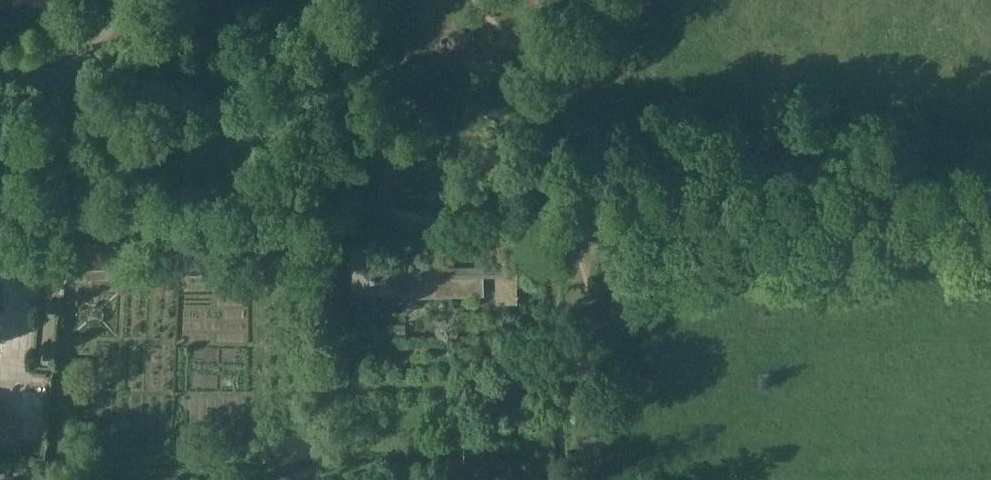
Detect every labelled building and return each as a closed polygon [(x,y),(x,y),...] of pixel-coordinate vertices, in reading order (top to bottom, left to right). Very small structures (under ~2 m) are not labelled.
[(66,279),(111,277),(110,250),(65,251),(66,279)] [(343,266),(342,271),(353,270),(354,291),(405,290),(405,288),(427,287),(427,293),(484,292),(483,266),(416,268),(415,263),(412,259),(408,257),(403,257),(403,255),(395,256),(395,251),(376,252),(376,256),(353,257),(353,259),(352,259),(351,259),(350,259),(349,259),(348,260),(347,260),(347,261),(346,261),(345,262),(343,266)] [(516,265),(496,266),(497,303),(517,303),(516,265)] [(214,402),(198,402),(198,432),(214,432),(214,402)] [(8,461),(0,461),(0,479),(9,479),(8,461)]
